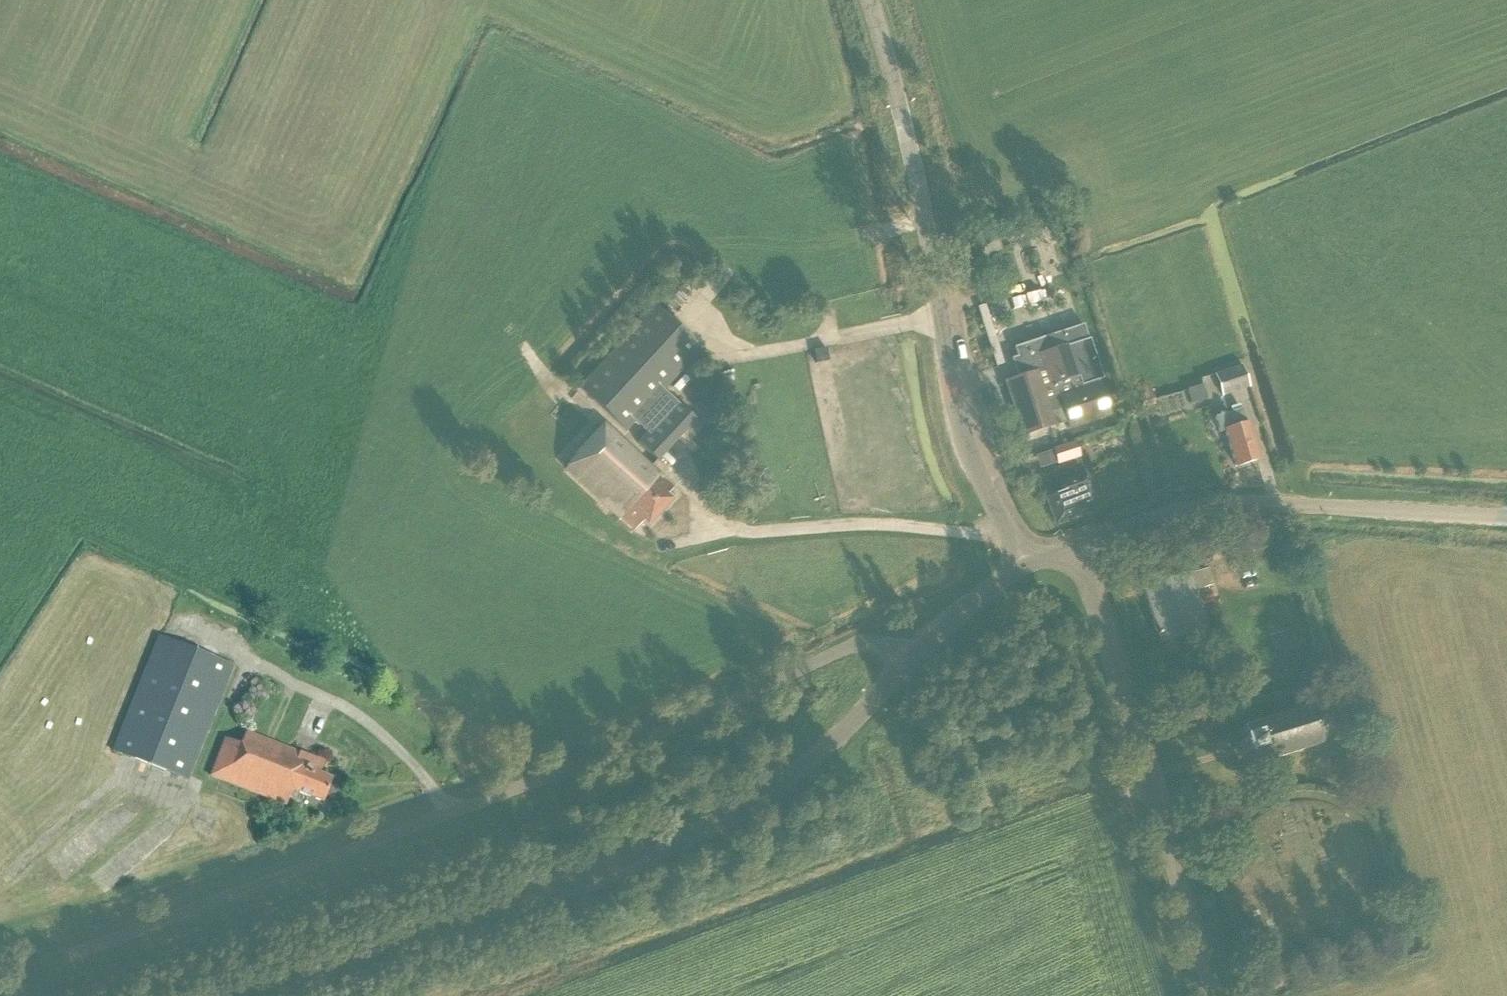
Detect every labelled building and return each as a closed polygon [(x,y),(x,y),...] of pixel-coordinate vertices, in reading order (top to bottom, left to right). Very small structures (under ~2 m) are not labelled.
[(656,460),(694,419),(663,391),(701,350),(653,306),(578,388),(625,432),(634,422),(646,432),(637,442),(656,460)] [(1022,377),(1004,382),(1005,383),(1006,383),(1010,397),(1009,397),(1010,398),(1011,398),(1015,411),(1014,412),(1022,435),(1066,420),(1069,428),(1070,428),(1070,427),(1083,423),(1084,424),(1085,423),(1084,422),(1098,418),(1098,419),(1099,419),(1099,418),(1106,416),(1107,416),(1096,381),(1101,380),(1088,339),(1083,325),(1013,347),(1022,377)] [(1220,394),(1247,385),(1241,366),(1214,375),(1220,394)] [(682,394),(705,420),(712,415),(688,388),(682,394)] [(1136,391),(1141,406),(1140,406),(1142,412),(1153,408),(1152,402),(1147,388),(1136,391)] [(1112,405),(1120,402),(1117,394),(1109,396),(1112,405)] [(1235,467),(1257,460),(1241,409),(1214,417),(1219,433),(1224,431),(1235,467)] [(665,497),(672,489),(603,425),(575,455),(576,457),(565,469),(633,531),(640,523),(645,528),(669,501),(665,497)] [(1063,441),(1059,430),(1047,434),(1050,445),(1063,441)] [(1056,461),(1078,454),(1075,442),(1052,450),(1056,461)] [(1047,497),(1056,522),(1083,512),(1081,505),(1094,500),(1085,475),(1061,483),(1064,491),(1047,497)] [(1258,540),(1250,541),(1228,547),(1235,576),(1257,571),(1253,555),(1261,553),(1258,540)] [(1195,591),(1212,585),(1207,569),(1190,574),(1189,573),(1142,588),(1156,632),(1155,632),(1156,636),(1157,635),(1160,643),(1206,629),(1195,591)] [(187,781),(233,666),(159,637),(113,752),(187,781)] [(1323,715),(1323,714),(1322,713),(1322,714),(1306,710),(1304,709),(1304,710),(1288,715),(1288,714),(1286,715),(1270,720),(1268,720),(1268,721),(1252,726),(1252,725),(1250,726),(1241,729),(1239,729),(1240,731),(1243,741),(1237,743),(1241,757),(1248,755),(1251,765),(1250,765),(1251,766),(1252,766),(1252,765),(1262,763),(1263,763),(1263,762),(1280,757),(1281,757),(1281,756),(1297,752),(1299,751),(1315,746),(1316,746),(1317,745),(1328,733),(1329,731),(1328,731),(1323,715)] [(323,803),(332,780),(319,775),(324,763),(291,750),(290,750),(245,732),(241,745),(225,739),(210,777),(286,806),(292,791),(323,803)]
